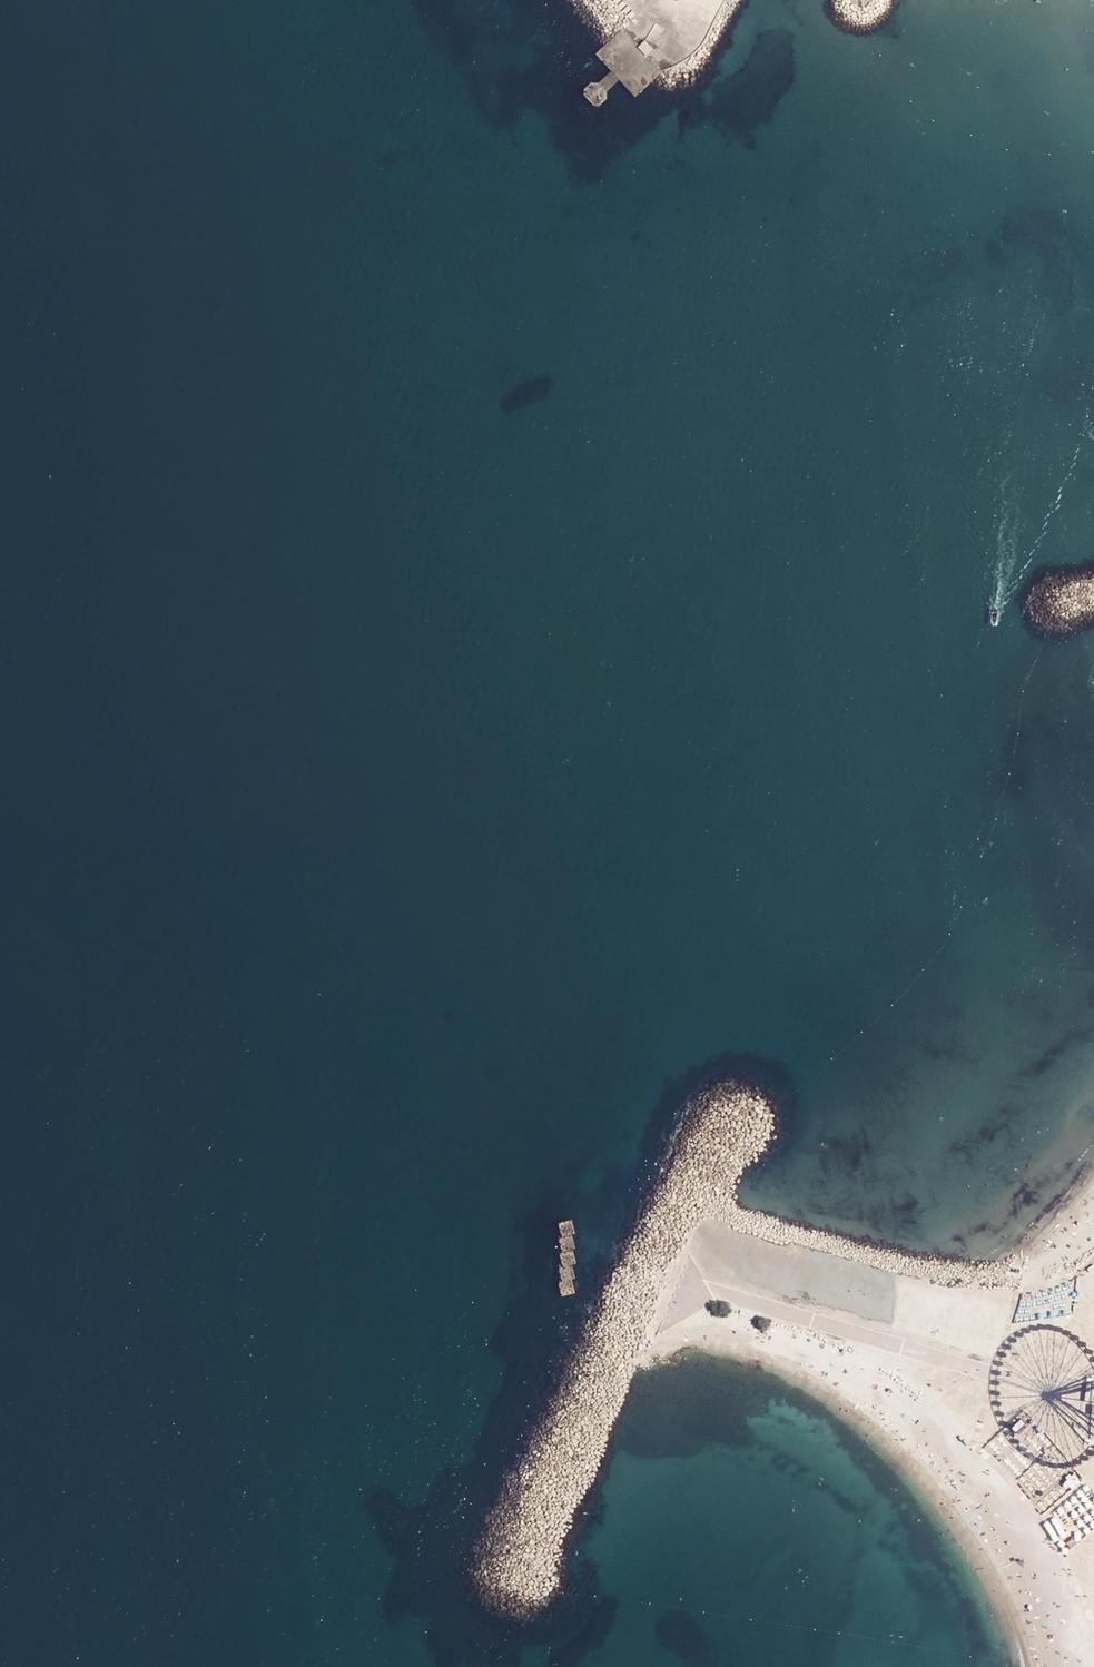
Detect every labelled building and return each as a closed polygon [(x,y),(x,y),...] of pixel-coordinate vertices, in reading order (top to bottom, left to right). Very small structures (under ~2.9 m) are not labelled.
[(987,1318),(991,1306),(970,1299),(966,1311),(976,1315),(972,1328),(997,1337),(1002,1323),(987,1318)]
